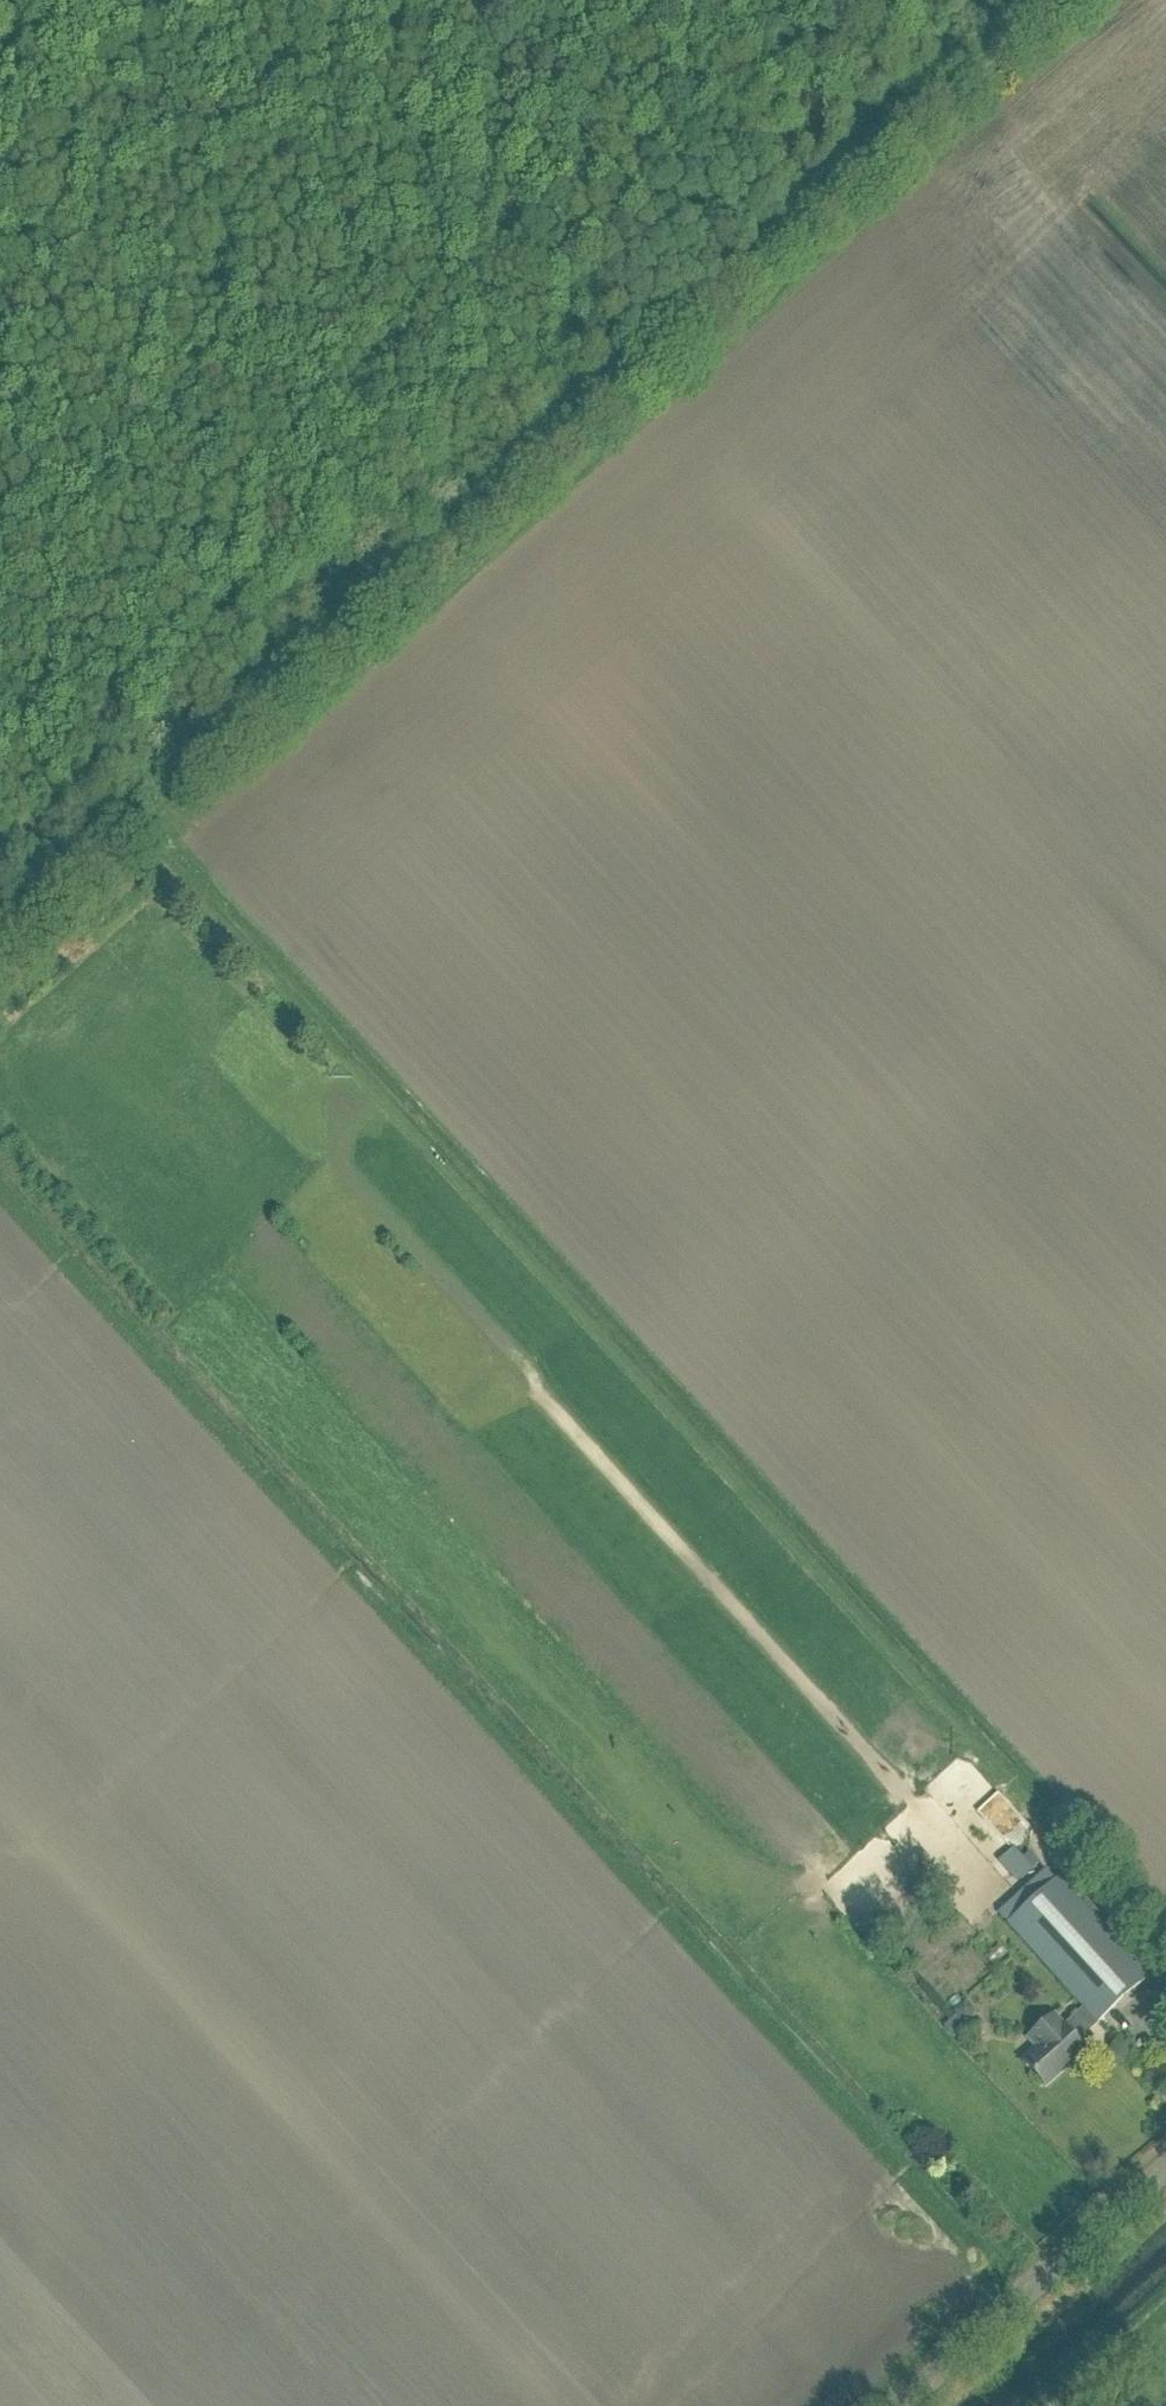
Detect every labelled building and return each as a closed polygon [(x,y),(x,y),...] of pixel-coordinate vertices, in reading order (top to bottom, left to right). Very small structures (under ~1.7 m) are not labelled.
[(1095,2022),(1142,1980),(1044,1871),(1039,1877),(1022,1892),(998,1914),(1084,2010),(1064,2027),(1024,2062),(1047,2087),(1084,2053),(1074,2041),(1095,2022)]
